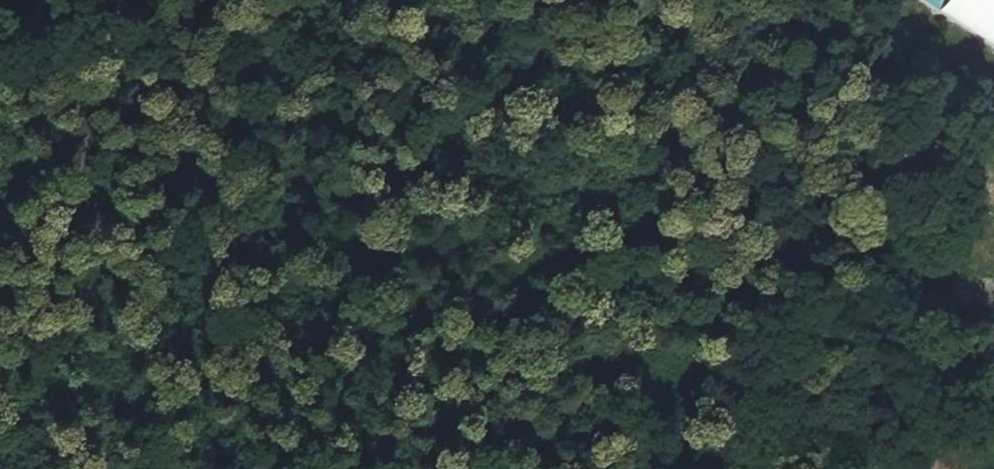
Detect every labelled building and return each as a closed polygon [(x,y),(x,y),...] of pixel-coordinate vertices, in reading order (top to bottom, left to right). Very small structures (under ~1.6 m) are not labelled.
[(993,40),(993,0),(931,0),(993,40)]
